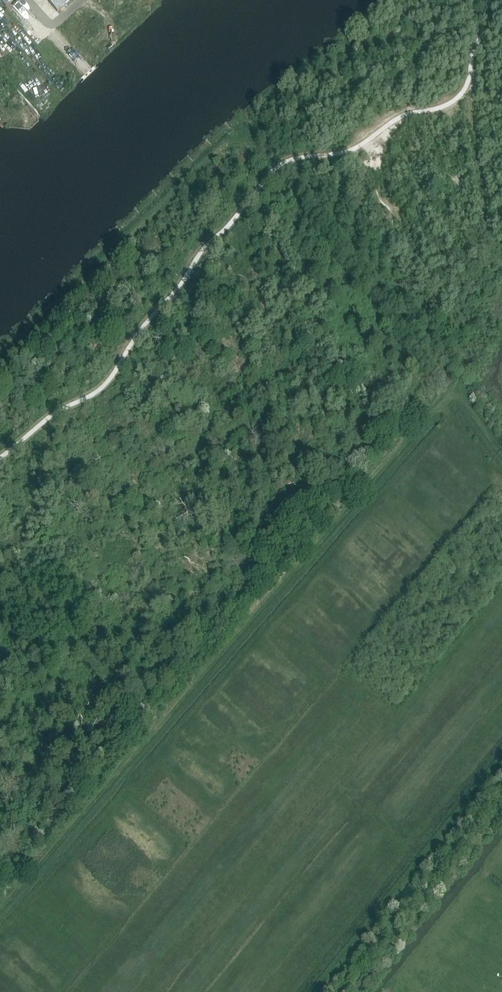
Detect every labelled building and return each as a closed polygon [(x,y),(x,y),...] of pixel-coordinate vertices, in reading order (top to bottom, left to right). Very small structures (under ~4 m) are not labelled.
[(57,12),(71,0),(47,0),(57,12)] [(27,5),(22,10),(34,21),(39,16),(27,5)]
